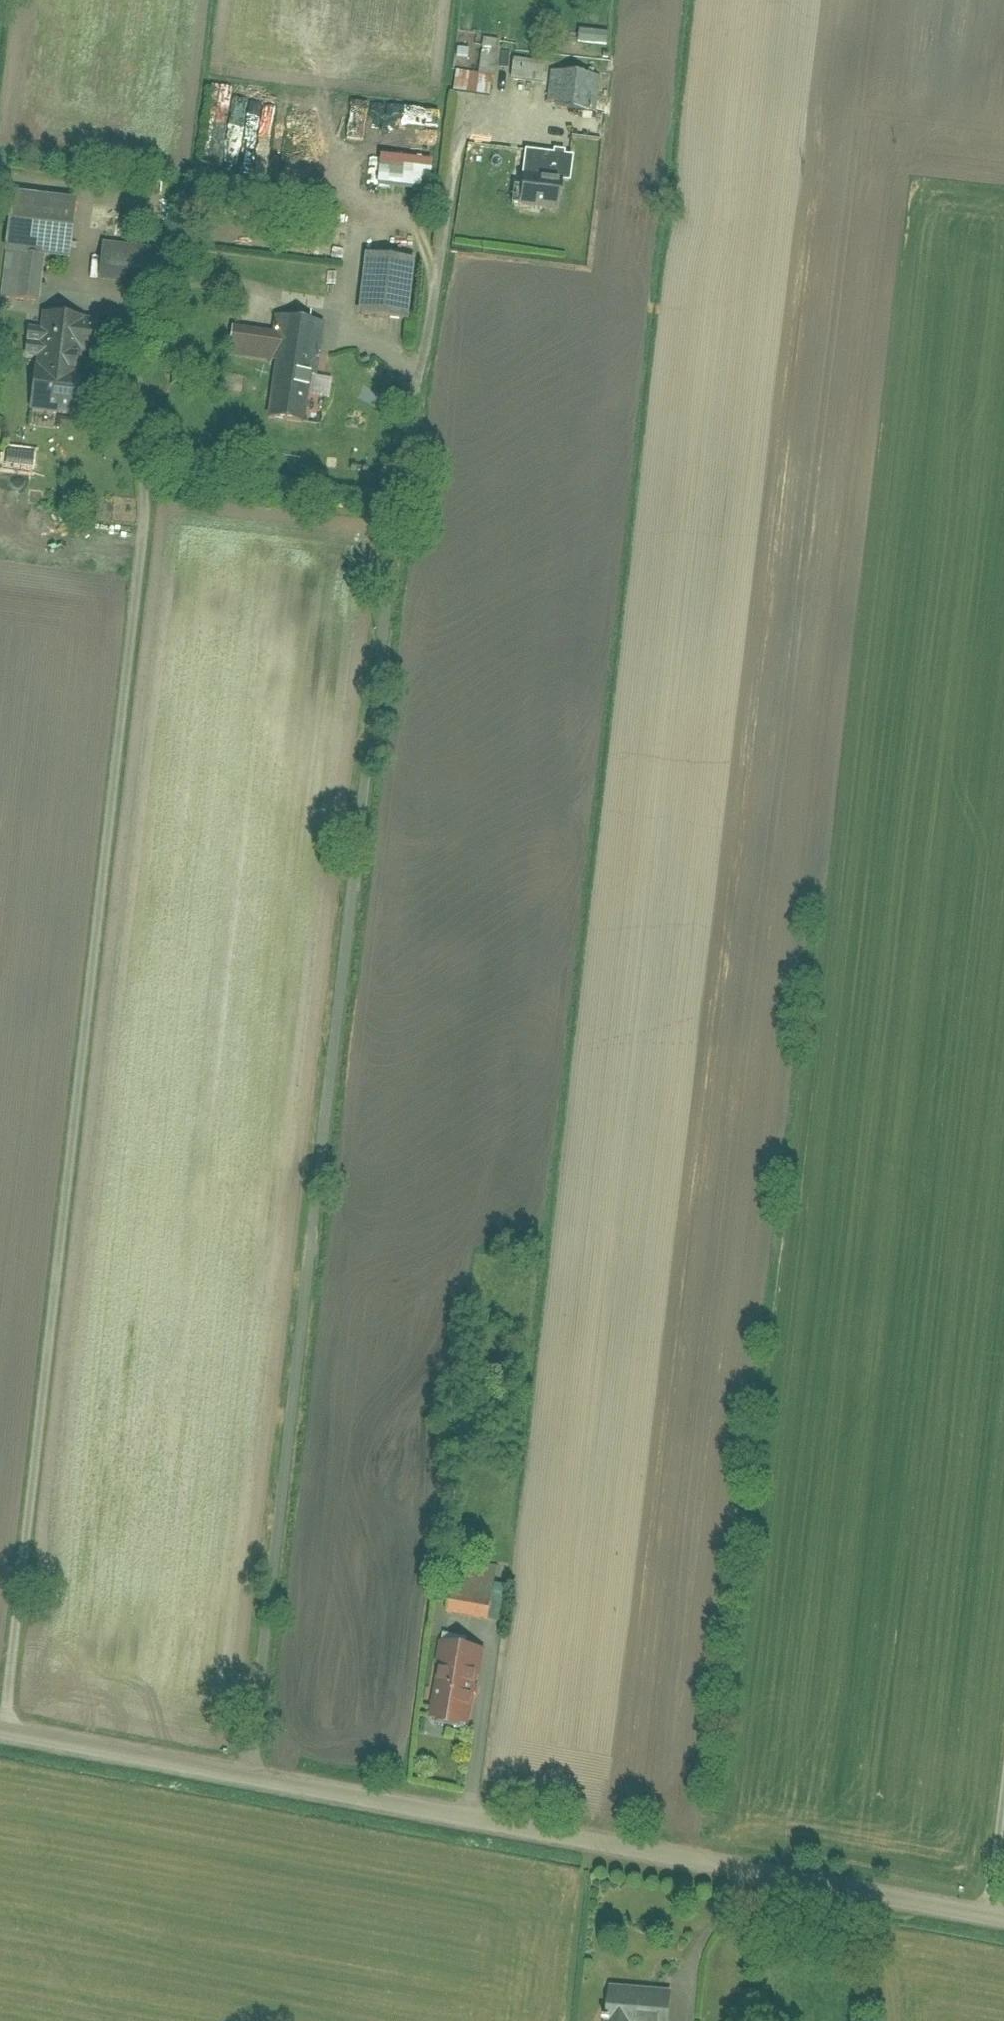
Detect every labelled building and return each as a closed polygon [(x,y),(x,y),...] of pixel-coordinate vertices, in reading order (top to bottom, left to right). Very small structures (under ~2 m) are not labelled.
[(484,42),(480,74),(498,76),(502,44),(484,42)] [(515,62),(512,80),(542,85),(545,67),(515,62)] [(550,73),(547,106),(587,109),(589,76),(550,73)] [(522,155),(517,209),(564,213),(568,159),(522,155)] [(82,204),(14,196),(1,302),(36,306),(42,256),(76,260),(82,204)] [(110,246),(107,274),(151,280),(155,252),(110,246)] [(366,258),(358,320),(411,328),(420,265),(366,258)] [(79,416),(86,355),(100,357),(104,328),(90,327),(91,319),(41,313),(30,411),(79,416)] [(282,321),(271,420),(308,425),(319,326),(282,321)] [(3,449),(1,474),(32,477),(35,452),(3,449)] [(460,1563),(451,1618),(493,1625),(502,1570),(460,1563)] [(444,1646),(433,1729),(473,1734),(483,1651),(444,1646)] [(600,2020),(668,2020),(670,1996),(602,1991),(600,2020)]
